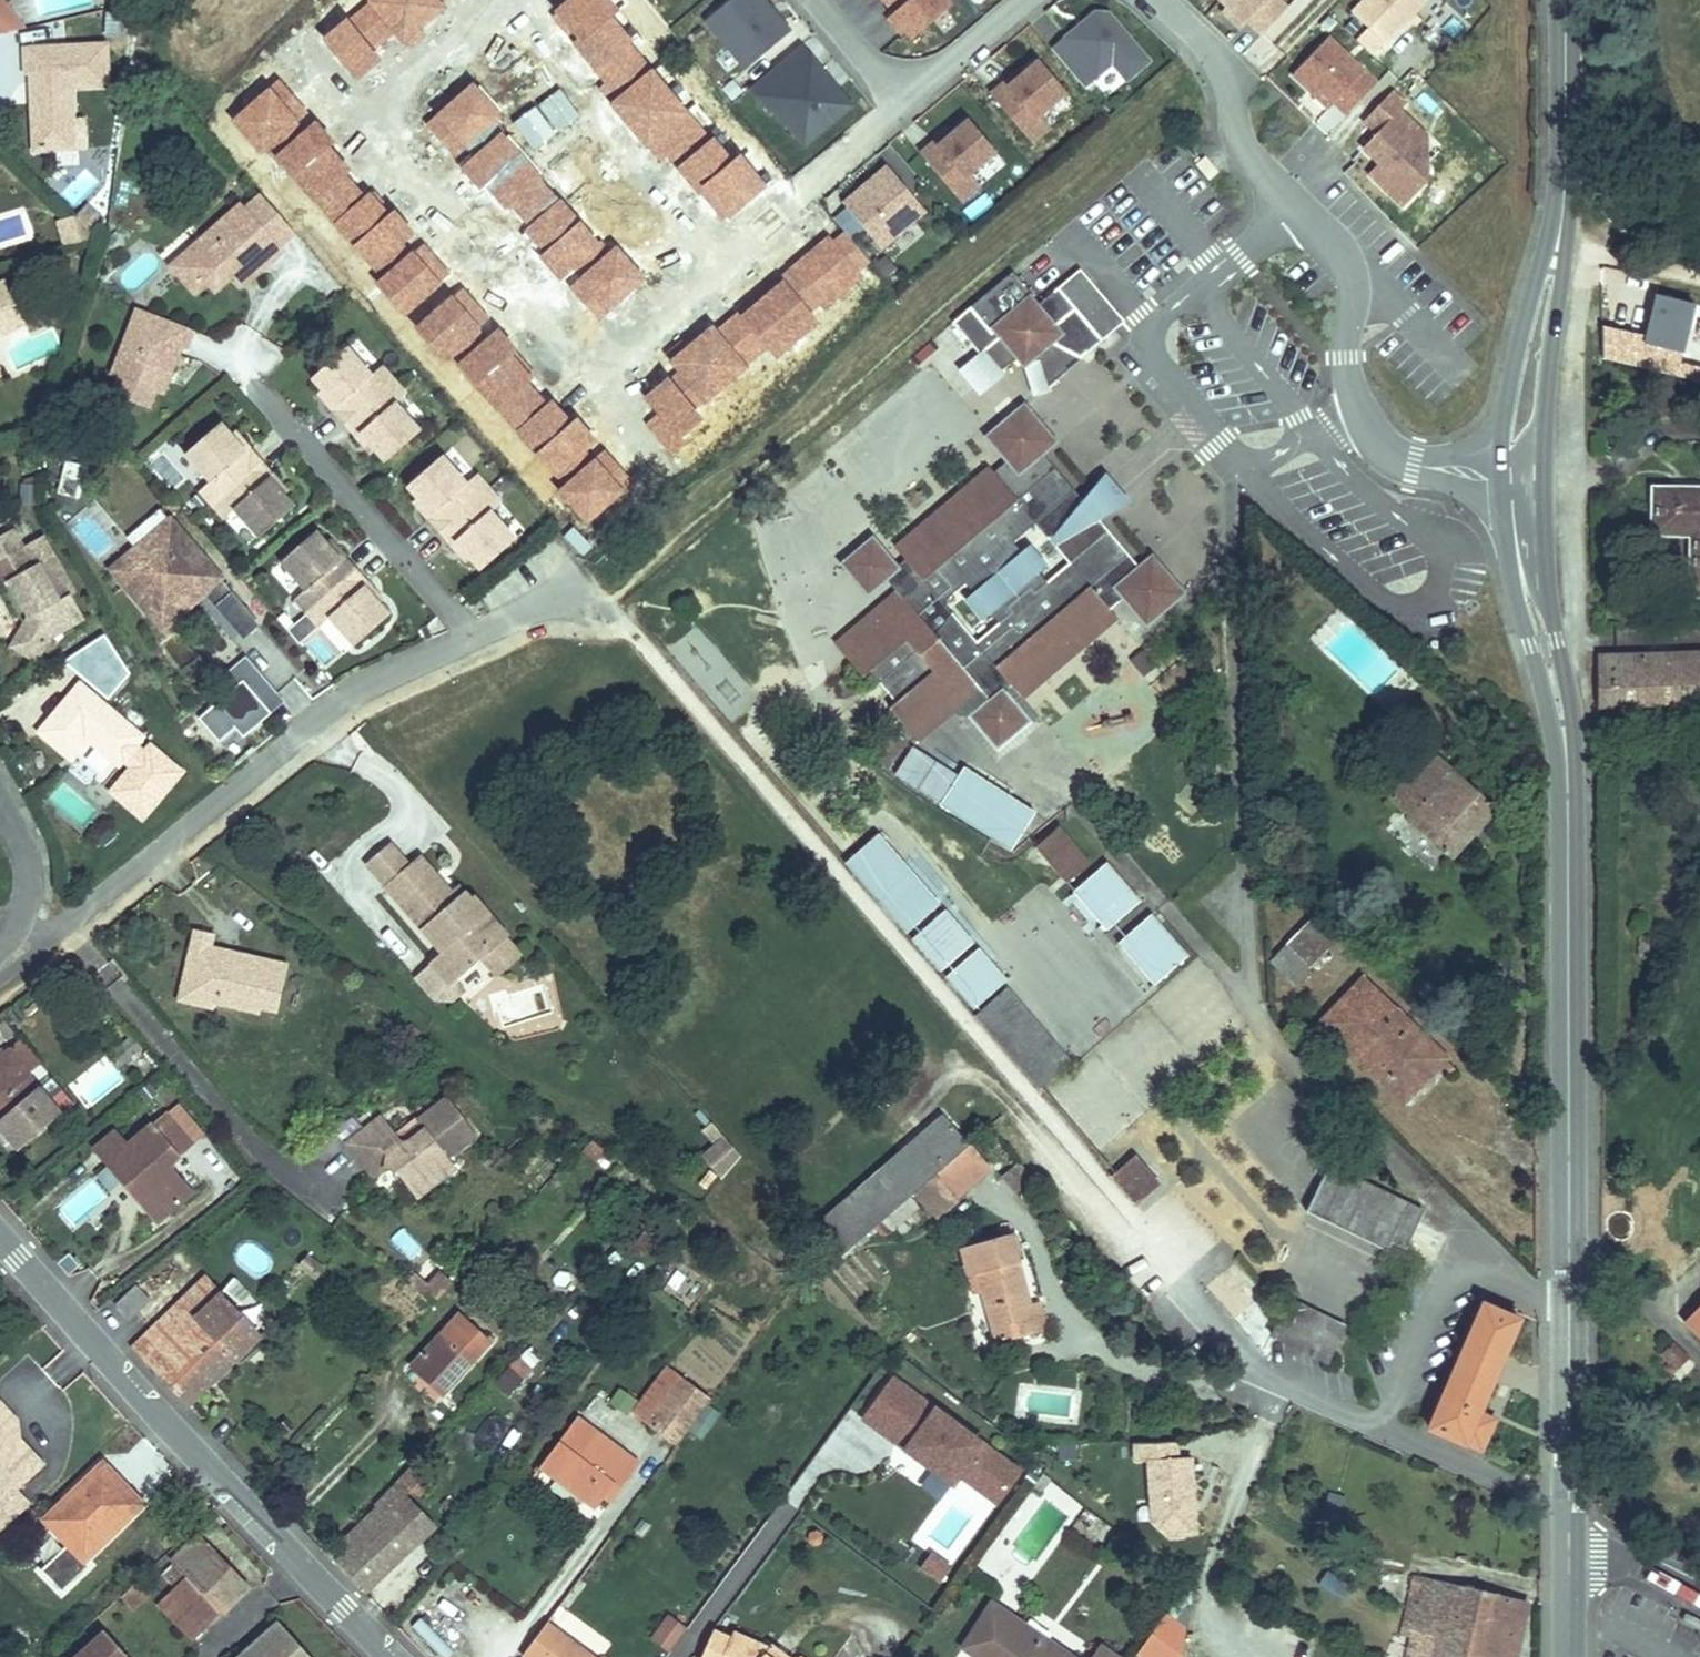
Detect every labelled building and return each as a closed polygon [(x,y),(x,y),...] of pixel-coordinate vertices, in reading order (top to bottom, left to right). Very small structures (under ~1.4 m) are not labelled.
[(23,26),(3,0),(0,0),(0,43),(23,26)] [(706,21),(746,69),(790,32),(763,0),(730,0),(706,21)] [(894,14),(891,16),(905,33),(911,40),(952,6),(947,0),(882,0),(894,14)] [(1226,7),(1233,13),(1228,18),(1240,30),(1248,22),(1262,35),(1287,9),(1278,0),(1219,0),(1226,7)] [(1352,13),(1384,45),(1427,0),(1365,0),(1352,13)] [(1233,13),(1226,7),(1221,11),(1228,18),(1233,13)] [(1084,88),(1112,64),(1127,81),(1149,62),(1109,14),(1095,13),(1052,50),(1084,88)] [(887,19),(901,36),(905,33),(891,16),(887,19)] [(1344,117),(1375,86),(1327,40),(1321,46),(1309,34),(1279,66),(1327,112),(1332,106),(1344,117)] [(19,72),(22,72),(32,149),(88,143),(108,140),(105,112),(95,113),(91,79),(100,78),(128,75),(123,36),(95,39),(16,48),(19,72)] [(830,80),(801,45),(753,85),(765,99),(774,92),(798,122),(790,129),(804,146),(852,106),(838,89),(829,96),(822,88),(830,80)] [(1013,75),(990,94),(1032,143),(1050,127),(1040,116),(1066,93),(1039,61),(1025,73),(1021,76),(1013,75)] [(838,89),(830,80),(822,88),(829,96),(838,89)] [(765,99),(753,85),(749,89),(770,114),(775,110),(790,129),(798,122),(774,92),(765,99)] [(1076,105),(1066,93),(1040,116),(1050,127),(1076,105)] [(1427,183),(1427,168),(1411,154),(1426,136),(1400,111),(1405,106),(1391,93),(1364,121),(1377,133),(1363,148),(1384,168),(1373,179),(1403,208),(1427,183)] [(996,153),(968,120),(955,132),(951,135),(943,135),(920,154),(962,203),(980,187),(970,175),(996,153)] [(970,175),(980,187),(1006,165),(996,153),(970,175)] [(1218,173),(1205,157),(1196,165),(1209,181),(1218,173)] [(881,249),(925,212),(888,167),(843,204),(881,249)] [(50,220),(59,241),(84,233),(79,228),(92,215),(75,198),(62,211),(50,220)] [(264,261),(224,218),(187,253),(166,273),(192,301),(202,311),(220,293),(244,272),(253,282),(270,267),(264,261)] [(885,277),(895,268),(886,258),(876,266),(885,277)] [(253,282),(244,272),(220,293),(230,304),(253,282)] [(14,309),(0,277),(0,316),(14,309)] [(955,333),(1000,384),(1020,367),(1027,374),(1038,365),(1046,400),(1104,350),(1061,299),(1039,316),(1033,311),(1037,306),(1016,280),(955,333)] [(1686,360),(1696,303),(1653,296),(1643,353),(1686,360)] [(0,316),(0,332),(20,323),(14,309),(0,316)] [(175,367),(182,348),(123,327),(99,393),(107,397),(144,410),(153,413),(170,365),(175,367)] [(374,386),(348,356),(312,386),(323,398),(330,407),(326,411),(346,433),(365,455),(369,452),(377,461),(387,473),(422,442),(398,414),(409,405),(396,391),(385,377),(374,386)] [(330,407),(323,398),(318,401),(326,411),(330,407)] [(898,603),(836,656),(916,751),(977,697),(970,689),(978,683),(977,669),(985,662),(1013,696),(1022,707),(1117,627),(1111,620),(1127,607),(1148,634),(1184,603),(1156,570),(1142,580),(1102,531),(1096,533),(1082,516),(1085,510),(1044,462),(1056,452),(1027,417),(992,447),(1011,470),(996,483),(992,478),(898,558),(907,570),(937,606),(931,610),(915,607),(909,612),(904,610),(898,603)] [(200,497),(190,506),(202,520),(214,534),(225,525),(249,552),(284,522),(274,511),(266,501),(270,498),(251,477),(232,456),(228,459),(220,450),(210,439),(176,469),(200,497)] [(224,446),(220,450),(228,459),(232,456),(224,446)] [(373,465),(377,461),(369,452),(365,455),(373,465)] [(470,498),(444,467),(409,498),(419,509),(427,519),(423,522),(442,544),(462,567),(466,563),(474,572),(484,584),(519,554),(495,525),(505,516),(493,503),(481,489),(470,498)] [(1641,473),(1641,525),(1680,524),(1682,583),(1699,583),(1699,473),(1641,473)] [(1104,485),(1082,516),(1096,533),(1129,517),(1104,485)] [(55,520),(77,525),(85,493),(63,488),(55,520)] [(270,498),(266,501),(274,511),(278,507),(270,498)] [(427,519),(419,509),(415,513),(423,522),(427,519)] [(8,645),(31,660),(47,638),(83,620),(71,597),(75,594),(56,556),(34,568),(15,530),(0,537),(0,541),(12,564),(19,579),(9,584),(22,610),(30,606),(34,615),(26,619),(24,619),(8,645)] [(136,576),(169,547),(158,535),(125,565),(136,576)] [(3,587),(9,584),(19,579),(12,564),(0,541),(0,580),(3,587)] [(219,604),(169,547),(136,576),(112,597),(138,627),(148,618),(163,635),(193,610),(202,620),(219,604)] [(296,605),(285,614),(298,628),(310,642),(320,633),(345,661),(379,630),(369,619),(361,610),(365,606),(346,585),(327,563),(324,567),(316,558),(306,547),(271,577),(296,605)] [(886,588),(898,603),(904,610),(909,612),(915,607),(931,610),(937,606),(907,570),(896,580),(872,551),(846,573),(870,601),(886,588)] [(320,555),(316,558),(324,567),(327,563),(320,555)] [(474,572),(466,563),(462,567),(470,576),(474,572)] [(256,645),(219,604),(202,620),(238,660),(256,645)] [(30,606),(22,610),(26,619),(34,615),(30,606)] [(365,606),(361,610),(369,619),(373,616),(365,606)] [(148,618),(138,627),(162,655),(202,620),(193,610),(163,635),(148,618)] [(1696,653),(1605,653),(1604,705),(1696,706),(1696,653)] [(222,677),(232,688),(198,719),(228,752),(284,702),(244,657),(222,677)] [(104,693),(118,672),(97,658),(83,679),(104,693)] [(1001,706),(1013,696),(985,662),(977,669),(978,683),(970,689),(977,697),(991,713),(976,726),(999,755),(1025,732),(1001,706)] [(140,740),(76,684),(33,733),(61,758),(78,737),(114,769),(120,763),(127,770),(127,781),(111,798),(136,821),(177,776),(146,748),(140,755),(132,748),(140,740)] [(897,745),(893,749),(902,759),(906,755),(897,745)] [(893,749),(875,764),(883,774),(902,759),(893,749)] [(1442,764),(1396,814),(1412,828),(1457,778),(1442,764)] [(127,781),(127,770),(122,776),(106,793),(111,798),(127,781)] [(965,776),(941,812),(1011,860),(1035,824),(965,776)] [(1457,778),(1412,828),(1456,868),(1501,818),(1457,778)] [(1058,838),(1034,858),(1067,896),(1091,875),(1058,838)] [(879,842),(843,874),(902,943),(939,912),(879,842)] [(365,885),(383,907),(408,886),(390,864),(365,885)] [(1103,872),(1072,899),(1110,941),(1140,915),(1103,872)] [(418,877),(408,886),(419,897),(429,888),(418,877)] [(408,886),(383,907),(442,972),(430,983),(451,1005),(494,967),(475,945),(488,934),(472,916),(469,919),(463,913),(457,919),(451,913),(429,888),(419,897),(408,886)] [(458,907),(451,913),(457,919),(463,913),(458,907)] [(1271,966),(1300,987),(1336,938),(1306,917),(1271,966)] [(946,919),(909,951),(936,983),(973,952),(946,919)] [(1151,928),(1120,955),(1157,997),(1188,969),(1151,928)] [(215,936),(192,931),(175,1004),(217,1013),(219,1004),(258,1013),(260,1008),(274,1011),(285,966),(212,949),(215,936)] [(522,972),(488,934),(475,945),(494,967),(481,978),(497,995),(522,972)] [(980,958),(942,990),(970,1022),(1008,990),(980,958)] [(1378,980),(1354,958),(1329,985),(1351,1007),(1378,980)] [(1351,1007),(1329,985),(1310,1003),(1333,1025),(1351,1007)] [(502,1013),(488,1017),(493,1032),(496,1031),(501,1048),(548,1034),(540,1007),(503,1018),(502,1013)] [(1463,1099),(1394,1028),(1356,1065),(1395,1104),(1400,1098),(1432,1130),(1463,1099)] [(18,1042),(3,1054),(21,1078),(36,1066),(18,1042)] [(3,1054),(0,1056),(0,1138),(9,1150),(51,1117),(29,1088),(21,1078),(3,1054)] [(42,1077),(29,1088),(51,1117),(66,1106),(42,1077)] [(1400,1098),(1395,1104),(1426,1136),(1432,1130),(1400,1098)] [(366,1129),(333,1158),(364,1194),(374,1184),(377,1183),(381,1183),(385,1185),(398,1200),(417,1183),(427,1194),(445,1178),(437,1168),(464,1144),(432,1108),(403,1133),(406,1136),(415,1146),(399,1160),(387,1153),(366,1129)] [(946,1118),(819,1231),(845,1261),(916,1198),(937,1221),(990,1174),(970,1150),(972,1148),(946,1118)] [(713,1145),(700,1156),(719,1178),(742,1157),(710,1121),(700,1131),(713,1145)] [(117,1155),(98,1169),(131,1211),(125,1215),(141,1235),(177,1207),(156,1180),(181,1161),(155,1126),(117,1155)] [(406,1136),(387,1153),(399,1160),(415,1146),(406,1136)] [(107,1141),(82,1159),(93,1172),(117,1155),(107,1141)] [(596,1151),(586,1143),(580,1150),(591,1157),(596,1151)] [(1136,1155),(1109,1180),(1134,1208),(1161,1184),(1136,1155)] [(1333,1173),(1309,1218),(1359,1245),(1383,1199),(1333,1173)] [(398,1200),(407,1211),(427,1194),(417,1183),(398,1200)] [(1414,1214),(1383,1199),(1359,1245),(1391,1261),(1414,1214)] [(1414,1214),(1394,1255),(1432,1275),(1447,1247),(1422,1234),(1428,1222),(1414,1214)] [(387,1242),(411,1260),(422,1247),(398,1228),(387,1242)] [(979,1273),(980,1275),(1000,1346),(1036,1336),(1028,1310),(1026,1302),(1031,1301),(1021,1263),(1020,1262),(1024,1261),(1018,1237),(965,1251),(972,1275),(979,1273)] [(1207,1294),(1235,1326),(1262,1356),(1270,1340),(1320,1367),(1338,1333),(1289,1306),(1281,1319),(1264,1299),(1235,1268),(1207,1294)] [(188,1324),(212,1300),(193,1281),(168,1304),(188,1324)] [(418,1294),(411,1301),(424,1314),(443,1294),(429,1281),(418,1294)] [(398,1289),(411,1301),(418,1294),(405,1282),(398,1289)] [(119,1292),(97,1312),(111,1328),(134,1309),(119,1292)] [(188,1324),(168,1304),(113,1356),(133,1380),(142,1390),(170,1418),(218,1370),(224,1376),(243,1357),(238,1351),(239,1350),(228,1338),(229,1336),(215,1322),(225,1310),(214,1298),(212,1300),(188,1324)] [(1044,1306),(1028,1310),(1036,1336),(1037,1340),(1052,1336),(1044,1306)] [(1521,1330),(1484,1312),(1429,1430),(1482,1455),(1492,1432),(1477,1425),(1521,1330)] [(455,1325),(406,1377),(433,1403),(483,1351),(455,1325)] [(509,1397),(540,1361),(516,1340),(484,1376),(509,1397)] [(243,1357),(250,1350),(245,1344),(239,1350),(238,1351),(243,1357)] [(1658,1358),(1675,1374),(1688,1359),(1671,1344),(1658,1358)] [(998,1507),(1025,1469),(891,1375),(857,1422),(958,1493),(965,1483),(998,1507)] [(642,1423),(674,1447),(708,1400),(677,1378),(642,1423)] [(617,1389),(609,1403),(627,1413),(635,1399),(617,1389)] [(10,1412),(0,1399),(0,1420),(10,1412)] [(0,1420),(0,1422),(8,1433),(11,1430),(10,1412),(0,1420)] [(572,1417),(527,1475),(543,1487),(553,1475),(596,1507),(614,1484),(619,1488),(636,1466),(572,1417)] [(35,1458),(11,1430),(8,1433),(0,1422),(0,1488),(35,1458)] [(116,1478),(102,1463),(41,1516),(63,1542),(36,1565),(57,1589),(84,1565),(77,1557),(133,1509),(110,1484),(116,1478)] [(1184,1532),(1210,1497),(1174,1470),(1148,1506),(1184,1532)] [(138,1504),(116,1478),(110,1484),(133,1509),(138,1504)] [(915,1572),(942,1585),(987,1500),(959,1485),(944,1515),(945,1515),(915,1572)] [(408,1499),(398,1488),(322,1563),(364,1604),(415,1553),(385,1522),(402,1505),(408,1499)] [(1326,1492),(1322,1515),(1342,1519),(1347,1496),(1326,1492)] [(431,1535),(402,1505),(385,1522),(415,1553),(431,1535)] [(1180,1538),(1154,1518),(1144,1531),(1170,1551),(1180,1538)] [(153,1605),(184,1644),(210,1623),(183,1589),(209,1567),(194,1548),(167,1570),(178,1584),(153,1605)] [(210,1623),(237,1600),(209,1567),(183,1589),(210,1623)] [(1529,1616),(1418,1582),(1404,1620),(1392,1656),(1519,1656),(1529,1616)] [(977,1599),(950,1641),(968,1652),(976,1656),(1069,1656),(977,1599)] [(686,1628),(669,1616),(651,1640),(667,1653),(686,1628)] [(1164,1617),(1139,1653),(1144,1656),(1182,1656),(1186,1632),(1164,1617)] [(518,1654),(522,1656),(590,1656),(542,1621),(518,1654)] [(761,1645),(757,1650),(725,1638),(723,1644),(703,1635),(695,1656),(777,1656),(761,1645)] [(80,1656),(123,1656),(105,1636),(80,1656)] [(278,1636),(253,1656),(294,1656),(278,1636)] [(1085,1637),(1072,1656),(1116,1656),(1085,1637)] [(1222,1644),(1217,1656),(1241,1656),(1243,1652),(1222,1644)]
